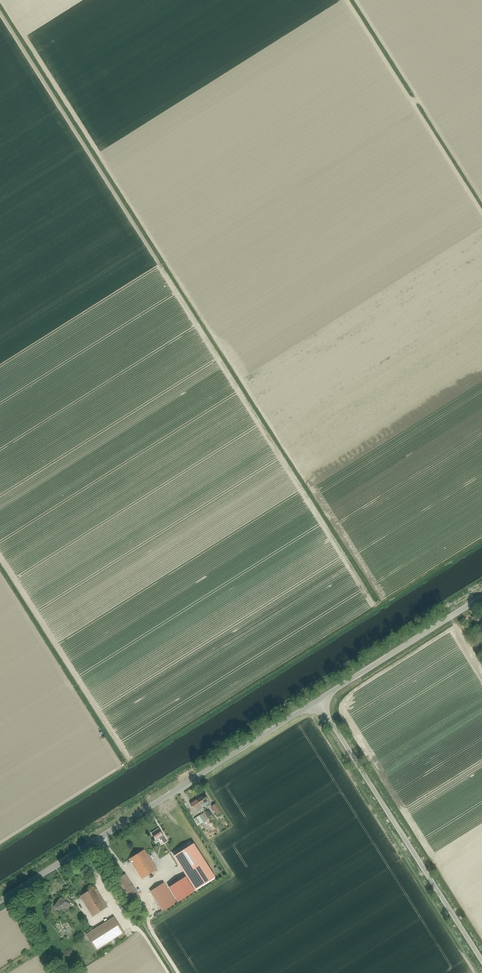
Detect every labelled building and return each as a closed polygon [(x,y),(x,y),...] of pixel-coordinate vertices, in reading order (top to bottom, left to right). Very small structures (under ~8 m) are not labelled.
[(198,799),(201,805),(208,800),(205,794),(198,799)] [(194,810),(201,805),(198,799),(190,804),(194,810)] [(222,812),(216,803),(211,806),(217,815),(222,812)] [(205,811),(198,816),(202,822),(209,818),(205,811)] [(167,841),(163,835),(164,834),(160,828),(152,833),(156,839),(159,838),(161,840),(162,840),(164,843),(167,841)] [(196,889),(215,878),(193,844),(175,855),(196,889)] [(142,878),(157,869),(144,849),(130,859),(142,878)] [(130,900),(139,894),(126,873),(117,878),(130,900)] [(174,895),(176,898),(186,890),(190,888),(192,886),(188,877),(185,873),(177,876),(167,883),(171,887),(173,893),(174,895)] [(163,911),(177,902),(164,882),(150,890),(163,911)] [(93,915),(107,906),(95,886),(80,896),(93,915)] [(70,903),(71,900),(67,896),(65,899),(61,897),(55,906),(55,908),(59,910),(64,907),(67,909),(70,904),(70,903)] [(96,950),(124,932),(114,916),(86,934),(96,950)]
